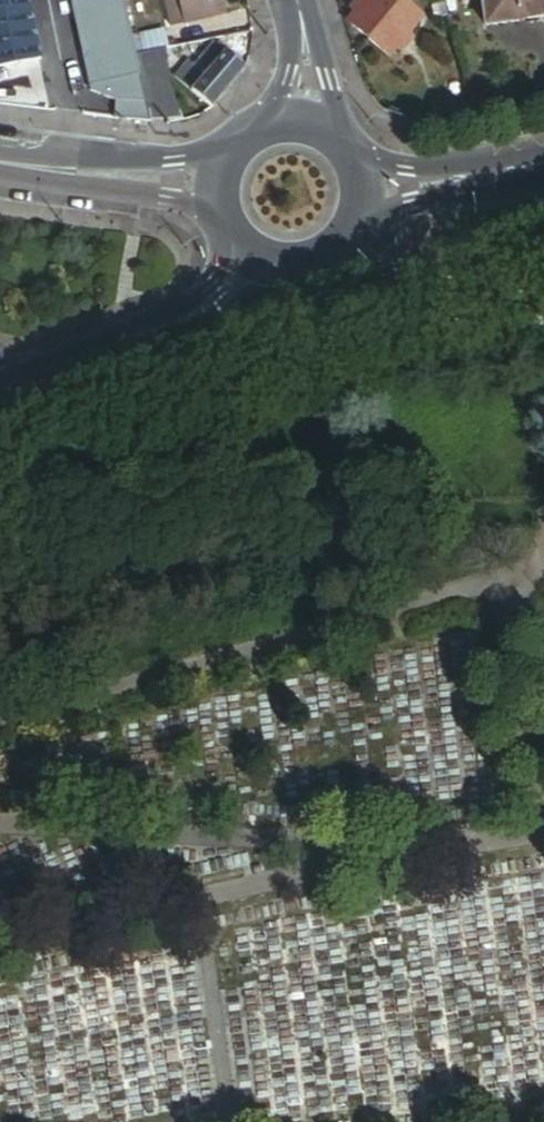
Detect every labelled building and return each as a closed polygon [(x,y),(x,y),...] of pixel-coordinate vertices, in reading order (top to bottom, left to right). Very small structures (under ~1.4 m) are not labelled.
[(40,59),(28,0),(0,0),(0,67),(40,59)] [(89,85),(139,75),(135,56),(131,37),(124,0),(71,0),(89,85)] [(185,24),(179,0),(178,0),(166,3),(171,27),(185,24)] [(185,24),(226,15),(223,0),(179,0),(185,24)] [(368,41),(401,2),(398,0),(368,0),(367,1),(366,0),(363,0),(352,12),(355,15),(348,24),(368,41)] [(442,0),(433,0),(435,11),(444,9),(442,0)] [(489,27),(543,16),(543,0),(483,0),(489,27)] [(401,2),(368,41),(389,58),(397,49),(400,51),(411,38),(408,35),(421,19),(401,2)] [(162,31),(131,37),(135,56),(166,50),(162,31)] [(250,51),(233,36),(223,49),(226,51),(240,63),(250,51)] [(206,75),(226,51),(223,49),(214,42),(195,65),(206,75)] [(181,47),(166,50),(172,83),(182,81),(189,71),(181,47)] [(166,50),(135,56),(139,75),(146,103),(150,121),(167,122),(180,121),(172,83),(166,50)] [(193,90),(213,107),(246,68),(240,63),(226,51),(206,75),(193,90)] [(182,81),(193,90),(206,75),(195,65),(189,71),(182,81)] [(146,103),(139,75),(89,85),(91,92),(116,102),(146,103)] [(150,121),(146,103),(116,102),(115,119),(150,121)]
